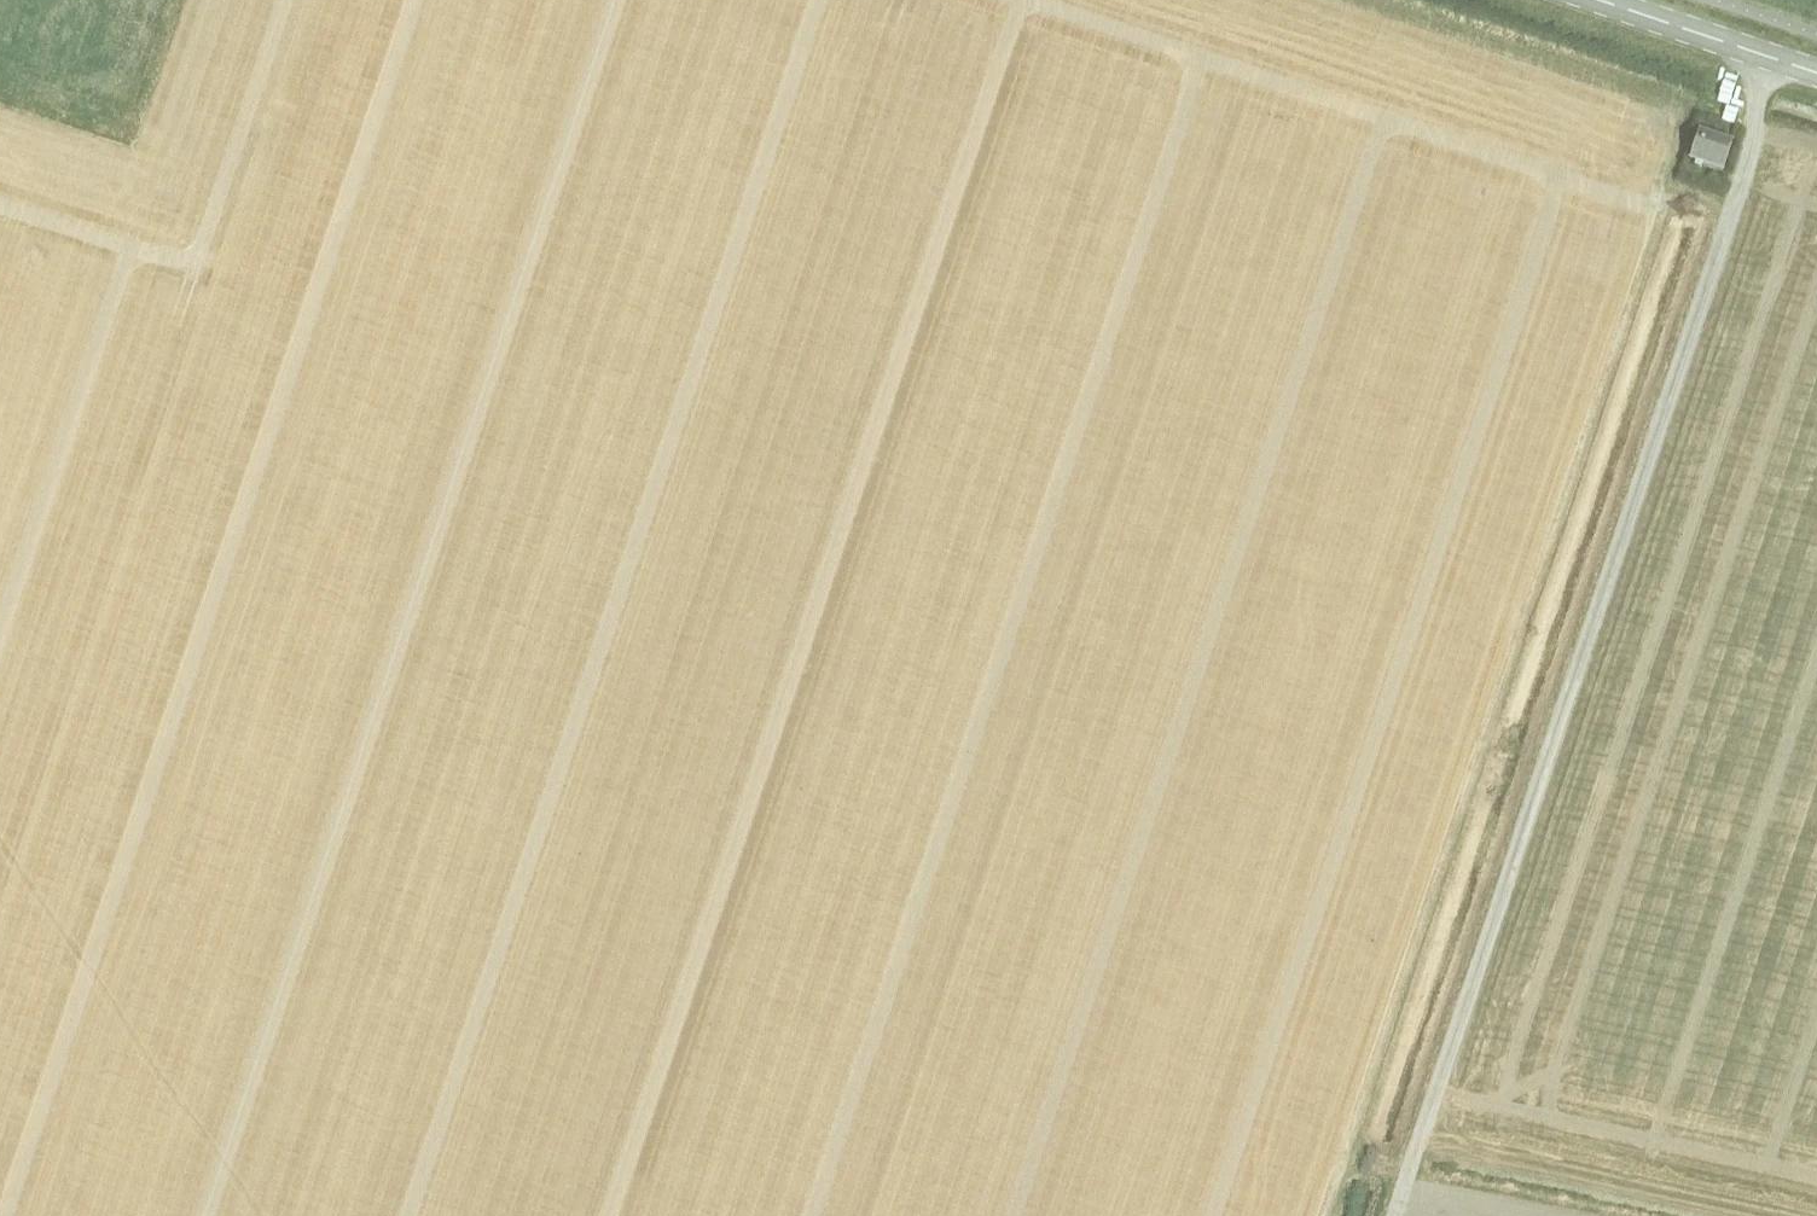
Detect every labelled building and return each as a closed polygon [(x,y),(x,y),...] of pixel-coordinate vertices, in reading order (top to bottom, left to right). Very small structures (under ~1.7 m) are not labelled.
[(1720,172),(1729,145),(1698,134),(1689,161),(1720,172)]
